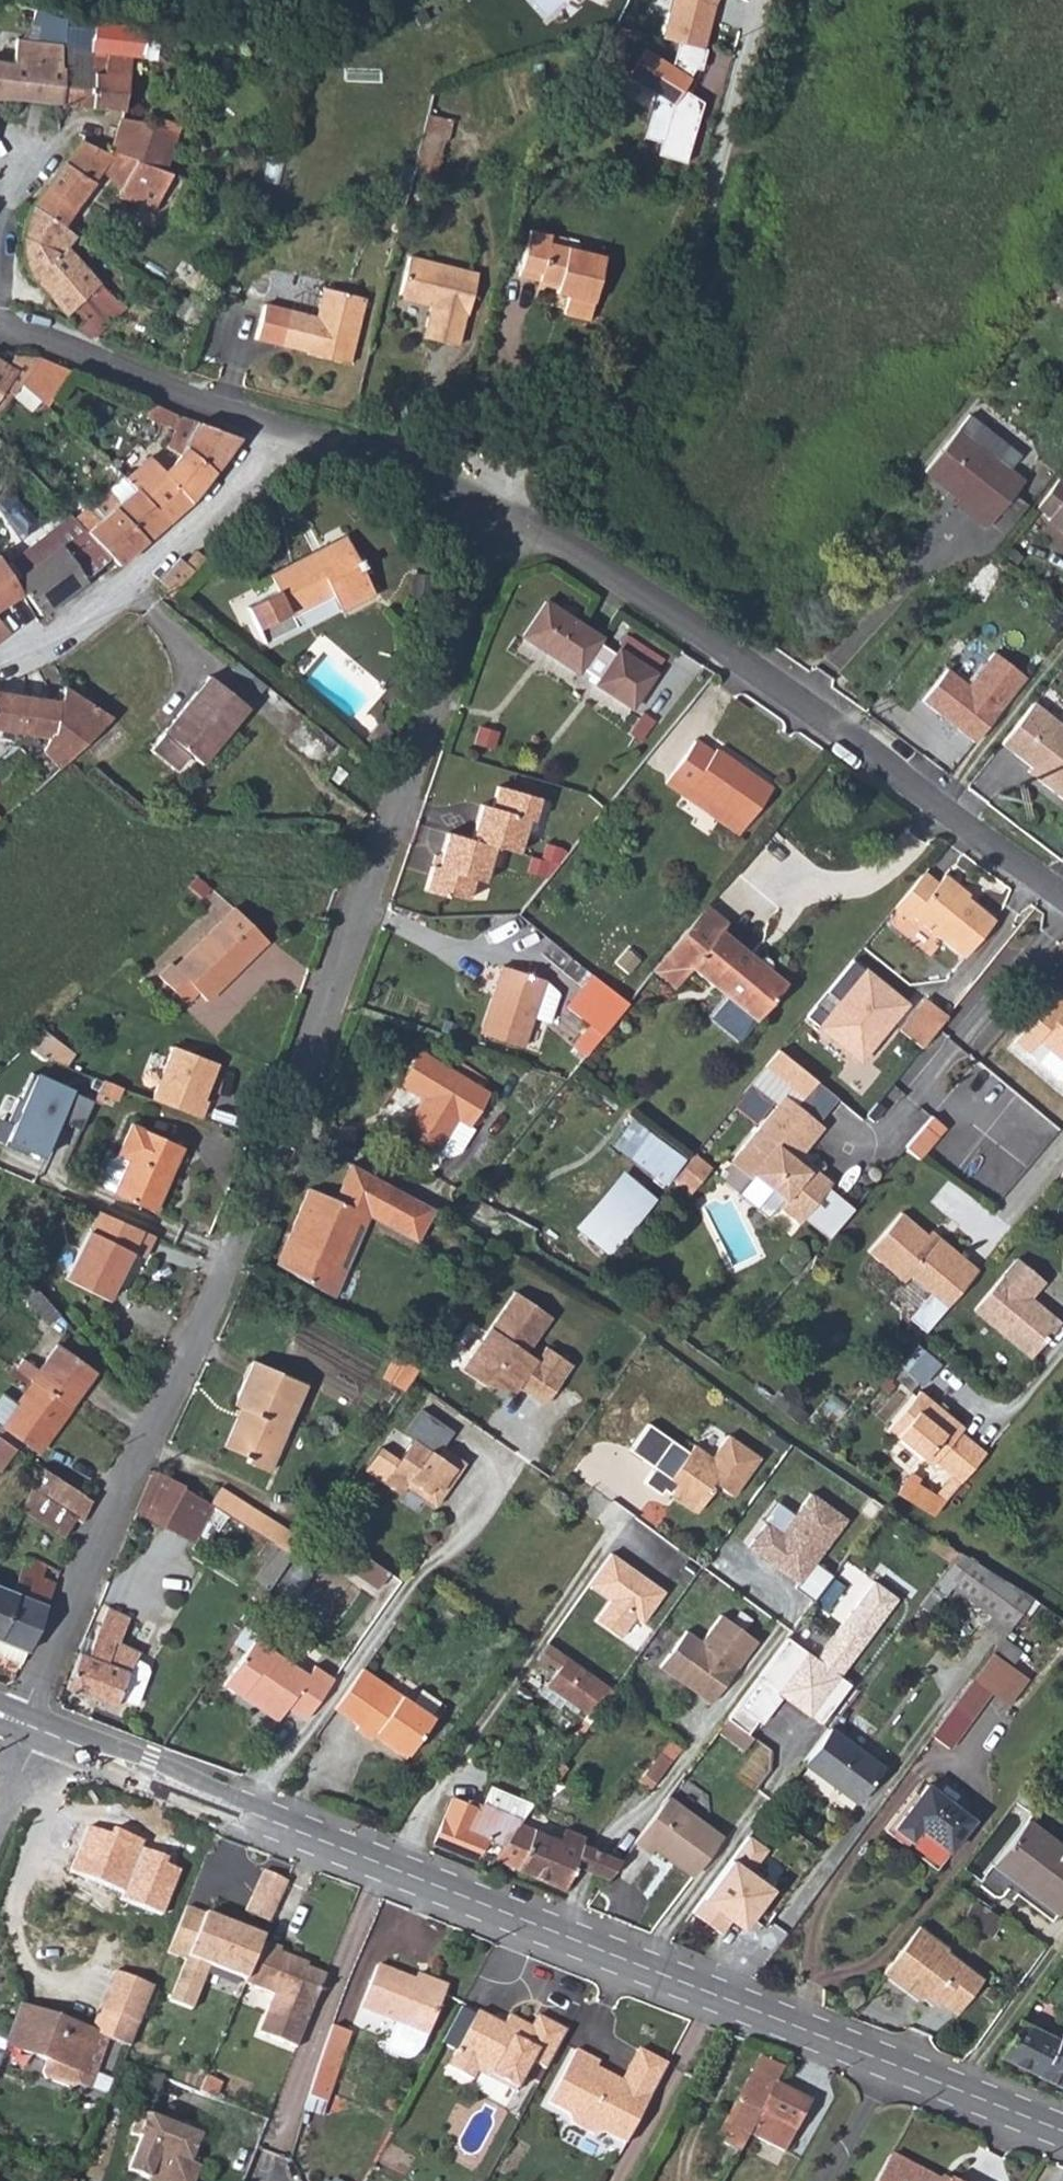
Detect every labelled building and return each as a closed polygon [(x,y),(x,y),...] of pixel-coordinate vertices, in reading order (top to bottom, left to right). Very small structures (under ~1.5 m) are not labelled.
[(663,39),(705,49),(715,8),(719,0),(674,0),(663,39)] [(28,26),(63,39),(64,20),(33,9),(28,26)] [(59,103),(61,66),(63,42),(39,40),(13,37),(11,61),(0,60),(0,99),(59,103)] [(674,44),(666,63),(688,72),(694,74),(701,55),(674,44)] [(116,114),(129,59),(72,49),(69,67),(61,66),(59,103),(116,114)] [(667,105),(650,158),(678,167),(697,106),(675,94),(688,72),(666,63),(662,70),(638,54),(622,77),(667,105)] [(438,176),(453,116),(429,110),(414,170),(438,176)] [(119,118),(110,151),(139,161),(148,131),(150,123),(119,118)] [(60,227),(100,172),(121,187),(118,193),(154,205),(170,172),(139,161),(110,151),(109,153),(80,141),(31,207),(60,227)] [(82,317),(74,326),(92,336),(123,306),(65,249),(73,236),(60,227),(31,207),(23,223),(21,242),(22,260),(30,276),(65,313),(70,307),(82,317)] [(519,229),(510,275),(549,283),(547,291),(559,294),(555,311),(582,317),(595,254),(567,248),(569,240),(519,229)] [(399,260),(390,301),(422,307),(415,339),(449,347),(456,314),(461,315),(469,274),(399,260)] [(1044,288),(1060,301),(1062,297),(1062,263),(1044,288)] [(259,313),(251,347),(304,359),(303,362),(343,369),(357,303),(317,295),(311,324),(259,313)] [(9,393),(18,383),(39,358),(29,355),(17,354),(14,354),(7,365),(0,361),(0,404),(9,393)] [(27,409),(37,399),(18,383),(9,393),(27,409)] [(147,454),(126,478),(137,485),(154,474),(189,501),(220,463),(189,451),(208,426),(189,419),(171,412),(149,403),(144,414),(175,430),(164,445),(177,452),(163,467),(147,454)] [(955,428),(921,470),(956,497),(990,523),(1022,482),(1007,468),(1018,455),(968,415),(957,429),(955,428)] [(220,463),(240,437),(208,426),(189,451),(220,463)] [(166,522),(189,501),(154,474),(137,485),(136,486),(166,522)] [(1040,506),(1052,516),(1051,518),(1062,527),(1062,479),(1060,478),(1040,506)] [(136,486),(83,531),(109,559),(116,565),(166,522),(136,486)] [(986,528),(990,523),(956,497),(952,501),(986,528)] [(0,519),(0,551),(18,540),(3,517),(0,519)] [(83,580),(109,559),(83,531),(69,517),(46,535),(83,580)] [(347,532),(272,572),(282,591),(250,607),(268,640),(298,624),(293,614),(335,591),(346,585),(356,603),(377,592),(365,566),(368,565),(364,557),(360,559),(347,532)] [(37,617),(83,580),(46,535),(11,563),(21,577),(14,583),(37,617)] [(163,592),(169,598),(204,557),(196,550),(184,562),(179,558),(158,580),(167,588),(163,592)] [(432,572),(415,570),(413,591),(429,593),(432,572)] [(13,597),(0,574),(0,606),(13,597)] [(345,610),(356,603),(346,585),(335,591),(345,610)] [(605,638),(548,602),(524,637),(580,674),(585,668),(599,678),(596,684),(633,707),(657,672),(620,649),(615,654),(601,644),(605,638)] [(971,745),(1022,679),(989,654),(963,684),(941,669),(917,702),(971,745)] [(206,676),(161,733),(186,754),(199,765),(244,708),(206,676)] [(12,769),(33,790),(48,776),(62,763),(64,761),(108,718),(62,685),(59,703),(0,693),(0,731),(47,739),(37,752),(28,752),(12,769)] [(1003,742),(1037,770),(1038,778),(1062,798),(1062,723),(1035,701),(1003,742)] [(391,738),(378,728),(364,745),(377,756),(391,738)] [(186,754),(161,733),(147,750),(167,766),(170,762),(176,766),(186,754)] [(714,753),(696,740),(667,784),(685,797),(692,786),(748,823),(773,785),(718,749),(714,753)] [(71,772),(62,763),(48,776),(57,786),(71,772)] [(1037,770),(1031,766),(1028,770),(1038,778),(1037,770)] [(335,767),(327,777),(336,785),(344,775),(335,767)] [(740,834),(748,823),(692,786),(685,797),(740,834)] [(478,822),(472,841),(495,848),(519,855),(529,821),(534,823),(541,800),(499,788),(493,809),(486,807),(481,823),(478,822)] [(472,841),(448,834),(441,858),(438,869),(433,867),(425,892),(447,898),(448,895),(468,901),(475,881),(485,884),(495,848),(472,841)] [(433,867),(438,869),(441,858),(436,857),(433,867)] [(938,879),(926,868),(894,907),(908,919),(913,913),(964,956),(997,916),(969,893),(971,891),(946,870),(938,879)] [(730,920),(710,904),(655,972),(675,988),(694,964),(757,1015),(788,979),(724,927),(730,920)] [(270,942),(262,935),(232,908),(172,966),(168,962),(156,974),(186,1007),(199,994),(207,1003),(270,942)] [(546,978),(500,962),(478,1029),(525,1044),(534,1014),(550,1020),(560,992),(546,978)] [(578,1041),(590,1052),(633,999),(631,997),(611,982),(594,969),(582,984),(569,1000),(594,1019),(578,1041)] [(1058,989),(1016,1038),(1062,1078),(1062,993),(1058,989)] [(928,997),(919,1008),(925,1013),(935,1002),(928,997)] [(730,1000),(721,1013),(743,1027),(752,1015),(730,1000)] [(919,1008),(901,1029),(922,1047),(949,1014),(935,1002),(925,1013),(919,1008)] [(59,1039),(40,1026),(25,1041),(45,1056),(48,1053),(59,1039)] [(211,1062),(166,1043),(144,1095),(192,1116),(199,1099),(196,1097),(211,1062)] [(23,1044),(14,1057),(30,1069),(40,1055),(23,1044)] [(456,1069),(420,1047),(397,1084),(419,1096),(400,1127),(438,1151),(459,1119),(469,1125),(491,1090),(485,1085),(490,1076),(462,1059),(456,1069)] [(729,1107),(753,1126),(778,1095),(793,1107),(813,1081),(775,1051),(729,1107)] [(0,1137),(0,1145),(36,1160),(55,1124),(75,1132),(89,1101),(30,1074),(0,1137)] [(793,1107),(778,1095),(753,1126),(724,1164),(742,1179),(747,1174),(777,1199),(772,1207),(792,1224),(795,1218),(821,1187),(825,1183),(810,1171),(807,1175),(795,1165),(794,1158),(819,1129),(793,1107)] [(950,1123),(935,1109),(907,1143),(922,1156),(950,1123)] [(627,1121),(608,1147),(663,1187),(682,1160),(627,1121)] [(129,1161),(114,1195),(155,1213),(182,1147),(132,1126),(119,1156),(129,1161)] [(697,1150),(674,1176),(691,1191),(713,1165),(697,1150)] [(810,1171),(794,1158),(795,1165),(807,1175),(810,1171)] [(434,1208),(351,1163),(333,1197),(310,1188),(278,1262),(337,1296),(371,1214),(417,1239),(434,1208)] [(848,1211),(821,1187),(795,1218),(822,1241),(848,1211)] [(106,1300),(131,1254),(145,1260),(155,1239),(100,1212),(91,1229),(65,1277),(106,1300)] [(903,1280),(941,1312),(973,1274),(935,1242),(932,1246),(922,1237),(897,1215),(863,1254),(899,1285),(903,1280)] [(925,1233),(922,1237),(932,1246),(935,1242),(925,1233)] [(1011,1256),(966,1310),(1027,1358),(1058,1321),(1030,1296),(1043,1281),(1011,1256)] [(57,1310),(18,1268),(0,1290),(0,1311),(19,1290),(46,1320),(57,1310)] [(497,1374),(518,1388),(519,1387),(545,1406),(572,1366),(546,1348),(537,1361),(527,1353),(552,1318),(515,1292),(461,1370),(484,1387),(493,1374),(497,1374)] [(927,1382),(942,1356),(914,1340),(899,1366),(927,1382)] [(21,1359),(15,1368),(33,1381),(69,1407),(94,1372),(56,1344),(38,1371),(21,1359)] [(307,1381),(251,1359),(233,1403),(239,1405),(222,1444),(248,1455),(246,1461),(271,1471),(307,1381)] [(493,1374),(484,1387),(514,1393),(518,1388),(497,1374),(493,1374)] [(37,1451),(69,1407),(33,1381),(1,1426),(37,1451)] [(921,1391),(889,1428),(933,1465),(936,1461),(962,1482),(987,1453),(961,1431),(965,1427),(921,1391)] [(453,1432),(421,1410),(405,1434),(412,1439),(435,1454),(441,1447),(453,1432)] [(730,1495),(756,1455),(724,1432),(707,1452),(691,1441),(684,1449),(643,1422),(625,1447),(651,1466),(640,1480),(658,1493),(660,1489),(692,1513),(711,1482),(730,1495)] [(412,1439),(382,1483),(400,1495),(405,1487),(409,1481),(425,1492),(427,1501),(434,1506),(464,1463),(441,1447),(435,1454),(412,1439)] [(14,1450),(13,1449),(0,1440),(0,1470),(14,1450)] [(72,1518),(80,1524),(90,1499),(40,1468),(23,1506),(63,1532),(72,1518)] [(163,1524),(186,1485),(154,1468),(136,1509),(136,1510),(163,1524)] [(896,1492),(923,1508),(934,1515),(947,1499),(935,1492),(907,1474),(896,1492)] [(409,1481),(405,1487),(427,1501),(425,1492),(409,1481)] [(192,1539),(212,1502),(186,1485),(163,1524),(192,1539)] [(286,1545),(296,1524),(220,1487),(210,1508),(286,1545)] [(762,1520),(744,1545),(786,1580),(809,1599),(827,1574),(810,1563),(843,1518),(807,1490),(776,1530),(762,1520)] [(927,1546),(950,1563),(958,1552),(933,1537),(927,1546)] [(262,1582),(270,1587),(292,1554),(266,1538),(257,1553),(266,1560),(255,1578),(262,1582)] [(1035,1599),(958,1552),(950,1563),(932,1586),(944,1596),(951,1587),(990,1616),(980,1629),(1001,1644),(1014,1626),(1035,1599)] [(665,1590),(610,1554),(589,1582),(610,1602),(597,1621),(621,1639),(634,1618),(643,1624),(665,1590)] [(352,1571),(377,1589),(388,1573),(363,1555),(352,1571)] [(35,1629),(46,1607),(29,1599),(39,1579),(46,1566),(26,1558),(11,1592),(14,1593),(7,1616),(35,1629)] [(54,1585),(60,1572),(46,1566),(39,1579),(54,1585)] [(46,1607),(54,1585),(39,1579),(29,1599),(46,1607)] [(811,1656),(784,1638),(724,1716),(751,1736),(779,1700),(821,1723),(850,1686),(837,1677),(896,1597),(870,1580),(811,1656)] [(255,1592),(263,1597),(270,1587),(262,1582),(255,1592)] [(0,1587),(0,1657),(19,1665),(29,1646),(35,1629),(7,1616),(14,1593),(11,1592),(0,1587)] [(80,1653),(67,1690),(115,1707),(118,1701),(136,1708),(147,1675),(145,1670),(133,1663),(139,1651),(119,1640),(129,1617),(107,1607),(96,1630),(88,1656),(80,1653)] [(683,1626),(655,1666),(705,1703),(756,1642),(717,1613),(696,1638),(683,1626)] [(1031,1639),(1014,1626),(1001,1644),(933,1734),(950,1748),(960,1735),(970,1723),(991,1693),(1005,1703),(1025,1675),(1013,1665),(1031,1639)] [(307,1674),(254,1638),(222,1684),(240,1697),(244,1690),(282,1716),(287,1709),(305,1722),(334,1680),(313,1666),(307,1674)] [(608,1688),(544,1640),(533,1656),(551,1670),(542,1687),(590,1718),(608,1688)] [(403,1704),(380,1690),(356,1675),(328,1715),(353,1731),(352,1734),(368,1744),(370,1740),(373,1736),(383,1742),(380,1747),(402,1760),(427,1720),(425,1718),(403,1704)] [(278,1723),(282,1716),(244,1690),(240,1697),(278,1723)] [(412,1692),(403,1704),(425,1718),(433,1705),(412,1692)] [(882,1769),(829,1729),(801,1766),(855,1806),(882,1769)] [(370,1740),(380,1747),(383,1742),(373,1736),(370,1740)] [(671,1736),(639,1781),(651,1789),(683,1745),(671,1736)] [(560,1780),(554,1775),(550,1781),(555,1785),(560,1780)] [(558,1787),(555,1785),(550,1781),(532,1806),(540,1811),(558,1787)] [(972,1819),(925,1783),(889,1831),(910,1848),(914,1842),(939,1862),(972,1819)] [(478,1851),(495,1857),(525,1815),(507,1807),(501,1814),(475,1805),(474,1808),(452,1799),(435,1843),(474,1858),(478,1851)] [(719,1840),(666,1800),(662,1806),(636,1841),(651,1853),(655,1847),(692,1876),(719,1840)] [(540,1811),(532,1806),(525,1815),(495,1857),(493,1859),(516,1868),(515,1870),(563,1890),(572,1869),(605,1883),(618,1864),(579,1848),(582,1840),(561,1832),(558,1839),(528,1827),(540,1811)] [(1027,1818),(991,1863),(1014,1880),(1018,1876),(1062,1910),(1062,1909),(1062,1845),(1027,1818)] [(123,1892),(142,1847),(145,1840),(113,1827),(110,1836),(88,1827),(70,1870),(123,1892)] [(736,1923),(749,1932),(778,1892),(753,1871),(771,1851),(750,1838),(693,1913),(722,1938),(736,1923)] [(169,1857),(142,1847),(123,1892),(121,1897),(162,1913),(178,1871),(165,1866),(169,1857)] [(287,1881),(261,1870),(244,1910),(269,1922),(287,1881)] [(1058,1914),(1062,1910),(1018,1876),(1014,1880),(1058,1914)] [(263,1937),(185,1905),(166,1952),(184,1959),(169,1999),(191,2008),(209,1964),(246,1980),(261,1942),(263,1937)] [(1003,1918),(985,1905),(975,1919),(993,1931),(1003,1918)] [(948,1946),(919,1924),(884,1970),(902,1985),(905,1980),(922,1993),(936,2004),(939,2000),(955,2013),(982,1977),(946,1949),(948,1946)] [(281,1949),(261,1942),(246,1980),(244,1985),(274,1996),(259,2034),(297,2048),(325,1975),(278,1957),(281,1949)] [(409,1981),(374,1967),(359,2010),(383,2020),(377,2033),(418,2049),(441,1993),(409,1981)] [(151,1988),(112,1973),(90,2033),(19,2008),(7,2044),(45,2059),(41,2069),(45,2080),(66,2089),(76,2084),(82,2072),(93,2076),(106,2041),(127,2048),(151,1988)] [(412,1974),(409,1981),(441,1993),(443,1986),(412,1974)] [(1047,1976),(1034,1993),(1022,2011),(1000,2057),(1040,2077),(1044,2069),(1062,2077),(1062,2029),(1057,2039),(1031,2024),(1044,2000),(1055,1983),(1047,1976)] [(905,1980),(902,1985),(919,1998),(922,1993),(905,1980)] [(547,2069),(567,2030),(539,2015),(532,2027),(510,2015),(504,2025),(502,2030),(495,2026),(493,2019),(478,2011),(449,2066),(474,2080),(480,2069),(491,2075),(490,2078),(516,2092),(532,2061),(547,2069)] [(504,2025),(493,2019),(495,2026),(502,2030),(504,2025)] [(346,2033),(328,2028),(307,2097),(306,2097),(324,2102),(346,2033)] [(620,2080),(599,2068),(602,2063),(576,2048),(545,2105),(566,2117),(569,2127),(589,2138),(600,2136),(621,2147),(667,2063),(638,2048),(620,2080)] [(726,2146),(735,2151),(746,2131),(771,2083),(779,2069),(758,2058),(735,2103),(731,2100),(719,2122),(729,2127),(721,2143),(726,2146)] [(1062,2083),(1062,2077),(1044,2069),(1040,2077),(1061,2087),(1062,2083)] [(158,2074),(143,2107),(154,2112),(169,2078),(158,2074)] [(807,2102),(771,2083),(746,2131),(781,2151),(807,2102)] [(128,2170),(148,2178),(149,2180),(195,2180),(200,2168),(190,2164),(194,2153),(198,2155),(205,2138),(182,2129),(150,2116),(141,2112),(132,2133),(141,2137),(128,2170)] [(883,2154),(869,2180),(935,2180),(883,2154)]
